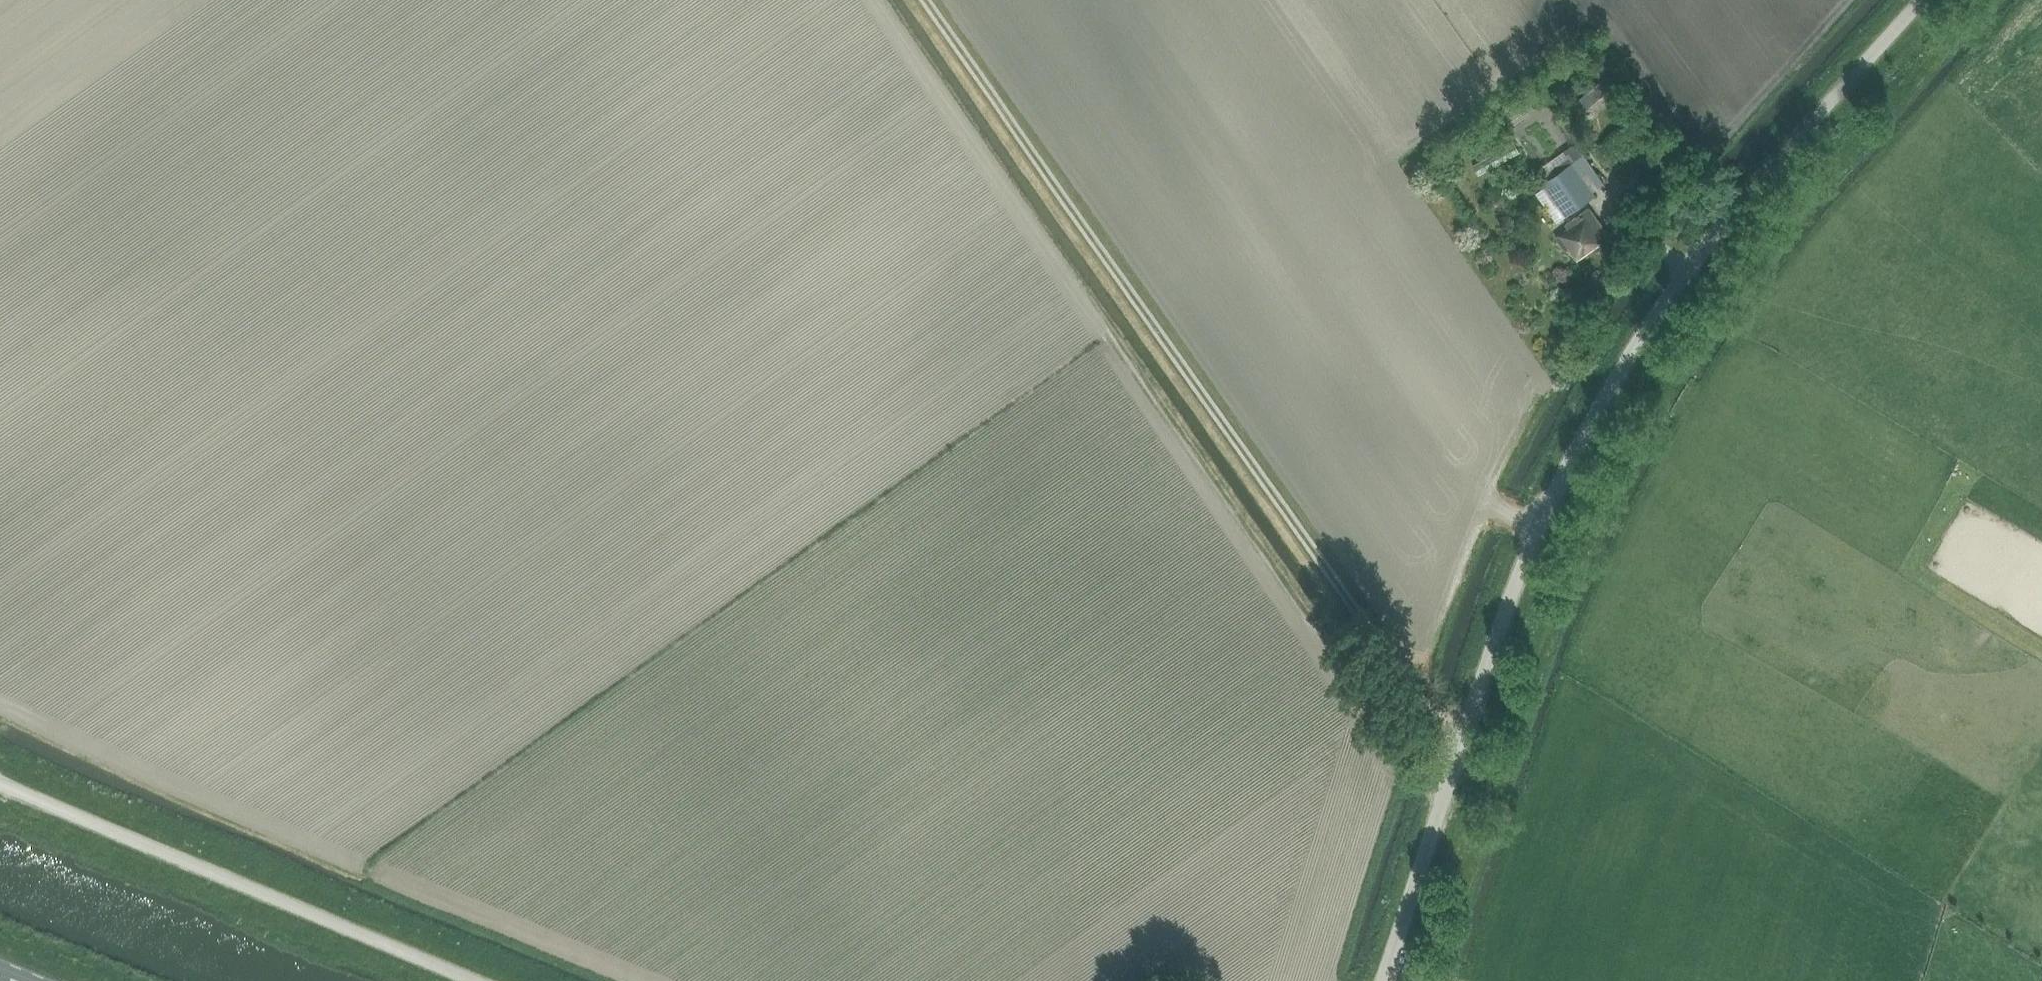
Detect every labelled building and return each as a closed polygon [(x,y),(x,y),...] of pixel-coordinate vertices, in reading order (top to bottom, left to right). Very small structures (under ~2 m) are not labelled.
[(1580,113),(1617,82),(1605,67),(1596,75),(1600,80),(1572,104),(1580,113)] [(1575,144),(1538,170),(1546,181),(1543,183),(1566,216),(1596,195),(1594,192),(1604,184),(1575,144)] [(1577,260),(1607,240),(1586,210),(1566,225),(1568,228),(1555,237),(1566,251),(1569,249),(1577,260)]
